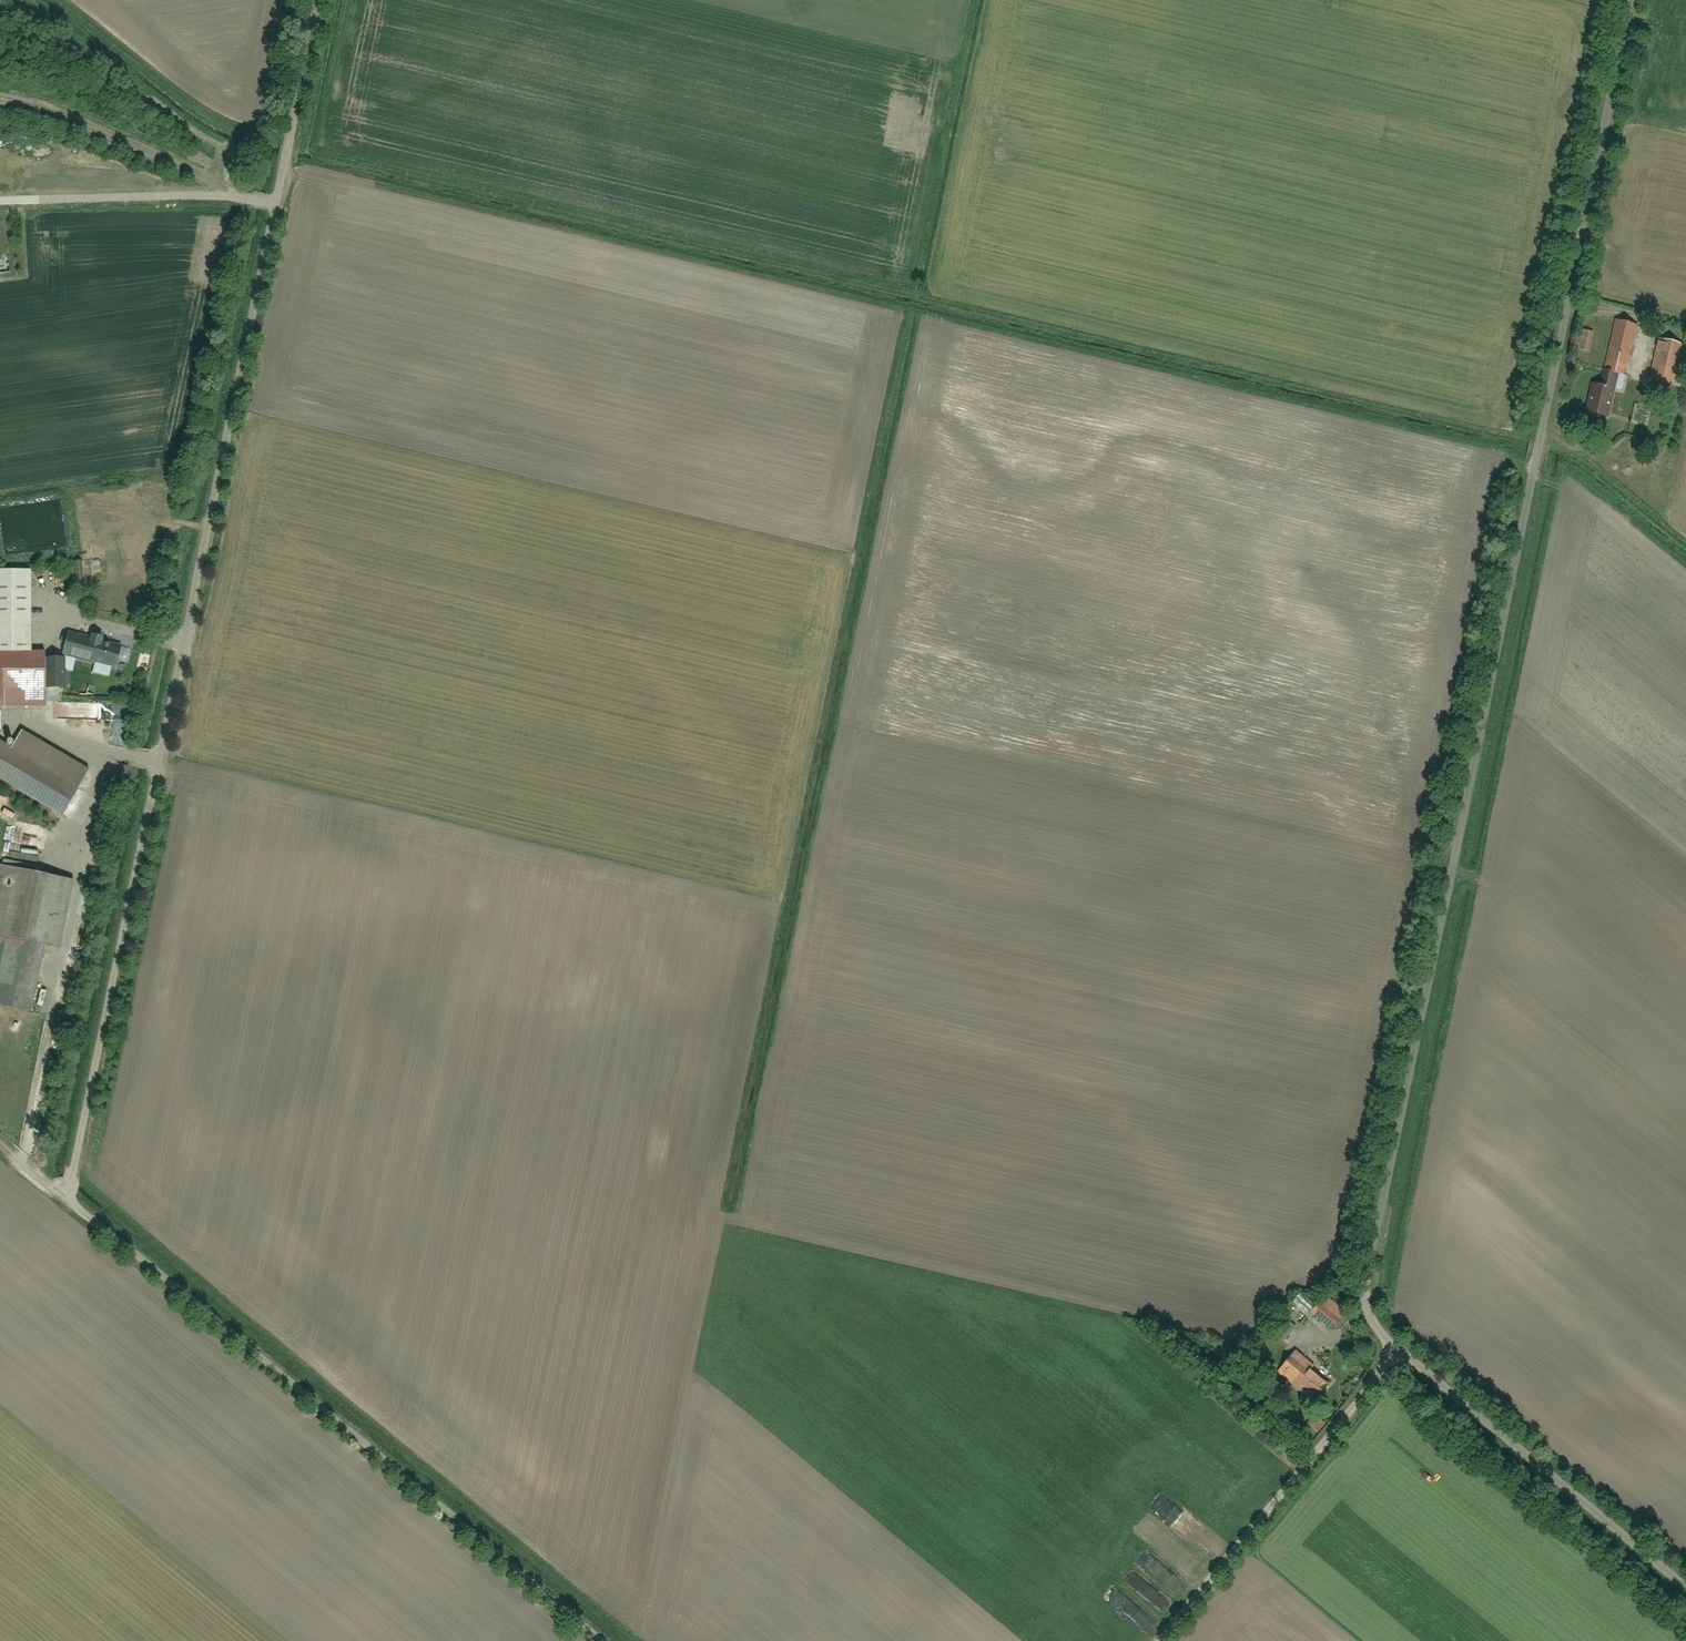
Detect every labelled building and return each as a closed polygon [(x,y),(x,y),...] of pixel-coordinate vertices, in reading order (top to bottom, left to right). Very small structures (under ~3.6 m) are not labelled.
[(1639,325),(1618,319),(1603,381),(1601,381),(1594,379),(1587,409),(1607,413),(1614,385),(1614,383),(1617,373),(1627,376),(1639,325)] [(1595,332),(1584,330),(1580,350),(1590,353),(1595,332)] [(1660,337),(1650,380),(1676,386),(1685,344),(1660,337)] [(75,632),(68,656),(114,668),(121,645),(75,632)] [(0,633),(0,691),(7,691),(7,673),(26,672),(25,642),(5,643),(5,633),(0,633)] [(64,819),(91,772),(26,733),(13,755),(0,747),(0,781),(64,819)] [(27,845),(26,846),(47,850),(51,829),(27,824),(26,830),(15,828),(12,842),(27,845)] [(35,1012),(49,949),(59,951),(74,884),(2,868),(0,875),(0,1004),(35,1012)] [(1293,1298),(1311,1314),(1313,1312),(1332,1330),(1347,1314),(1325,1293),(1316,1304),(1300,1289),(1293,1298)] [(1280,1373),(1312,1401),(1324,1387),(1312,1376),(1318,1369),(1299,1352),(1280,1373)]
